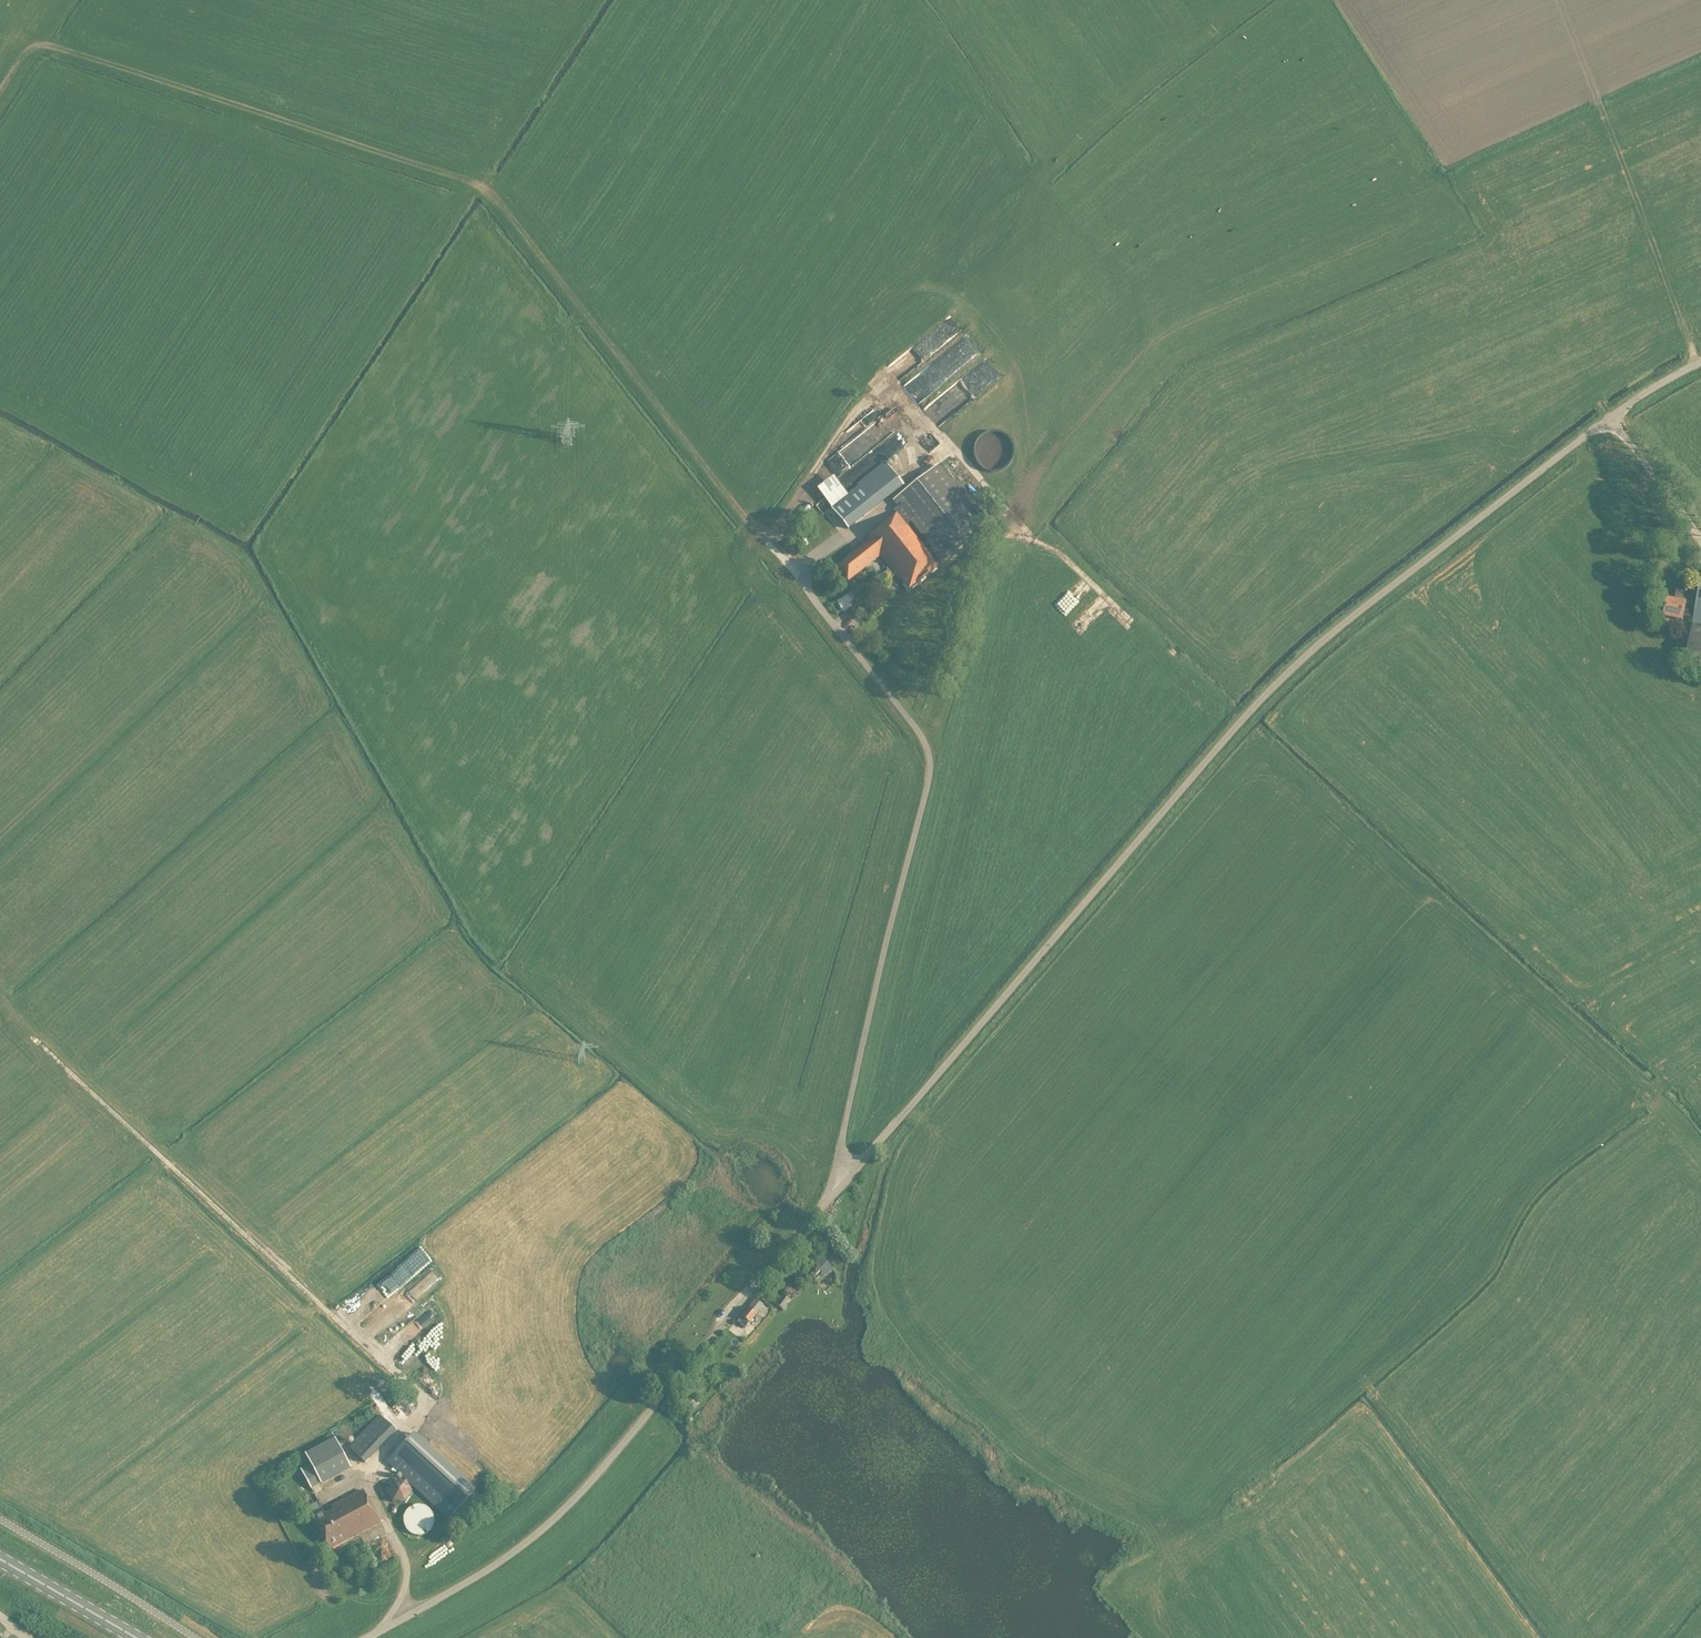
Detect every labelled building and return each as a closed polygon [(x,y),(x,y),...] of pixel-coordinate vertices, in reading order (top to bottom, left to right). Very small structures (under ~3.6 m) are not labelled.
[(935,422),(945,411),(933,400),(923,411),(935,422)] [(987,446),(982,449),(987,459),(1007,449),(997,431),(993,433),(989,426),(985,428),(987,432),(981,435),(987,446)] [(927,428),(917,438),(928,450),(938,440),(927,428)] [(836,457),(820,467),(829,480),(845,470),(836,457)] [(830,505),(846,526),(901,483),(884,462),(830,505)] [(892,498),(899,506),(940,559),(985,524),(937,463),(892,498)] [(809,493),(817,503),(825,497),(829,501),(839,493),(830,482),(820,490),(817,487),(809,493)] [(888,576),(893,572),(897,576),(898,575),(907,587),(935,564),(929,556),(930,555),(894,510),(873,527),(874,529),(865,536),(867,538),(835,563),(847,578),(878,553),(888,565),(885,567),(887,568),(884,571),(888,576)] [(1693,615),(1685,656),(1700,659),(1700,573),(1695,604),(1684,602),(1684,600),(1666,597),(1662,614),(1681,618),(1682,613),(1693,615)] [(1060,610),(1083,589),(1073,578),(1050,599),(1060,610)] [(868,613),(872,620),(885,613),(882,606),(868,613)] [(387,1322),(441,1276),(428,1261),(430,1260),(418,1246),(349,1306),(366,1326),(381,1314),(387,1322)] [(812,1276),(818,1269),(823,1273),(832,1264),(817,1250),(813,1255),(816,1258),(805,1270),(812,1276)] [(826,1282),(831,1289),(839,1283),(834,1277),(826,1282)] [(790,1298),(790,1299),(795,1292),(788,1286),(783,1293),(780,1291),(773,1301),(782,1308),(790,1298)] [(761,1302),(754,1297),(736,1319),(743,1325),(761,1302)] [(432,1336),(451,1357),(457,1352),(437,1331),(432,1336)] [(409,1367),(432,1353),(424,1340),(402,1354),(409,1367)] [(443,1363),(449,1360),(438,1340),(432,1344),(443,1363)] [(394,1428),(378,1413),(348,1445),(364,1460),(394,1428)] [(474,1487),(412,1430),(386,1460),(447,1516),(474,1487)] [(310,1486),(349,1465),(333,1436),(304,1452),(309,1462),(300,1467),(310,1486)] [(392,1478),(391,1479),(385,1489),(391,1500),(405,1500),(411,1490),(405,1478),(392,1478)] [(378,1520),(361,1488),(330,1504),(332,1508),(324,1512),(322,1509),(311,1514),(329,1547),(378,1520)] [(405,1528),(410,1532),(415,1533),(421,1533),(426,1530),(430,1526),(432,1521),(432,1514),(430,1509),(425,1504),(419,1502),(413,1502),(407,1505),(403,1510),(401,1516),(402,1522),(405,1528)] [(371,1547),(377,1556),(390,1549),(385,1539),(371,1547)]
